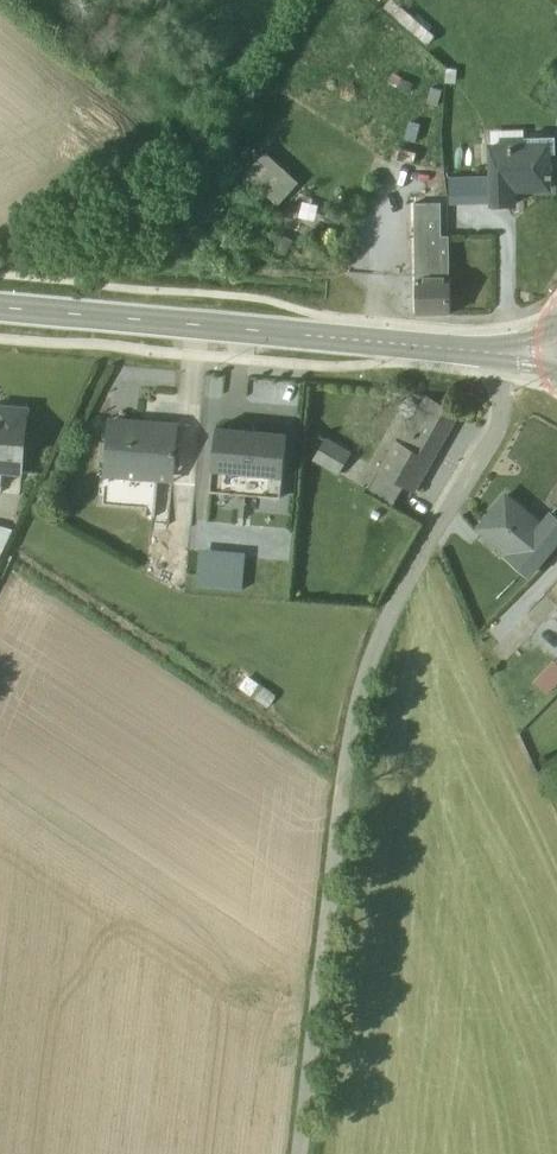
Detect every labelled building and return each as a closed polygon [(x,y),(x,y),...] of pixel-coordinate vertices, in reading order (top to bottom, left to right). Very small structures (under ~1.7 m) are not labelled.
[(412,84),(392,74),(387,84),(407,93),(412,84)] [(415,144),(420,125),(408,122),(403,140),(415,144)] [(471,180),(472,199),(491,198),(491,205),(513,204),(512,190),(548,189),(547,154),(554,154),(554,137),(523,138),(523,131),(488,132),(489,144),(487,144),(488,180),(471,180)] [(298,183),(264,152),(245,174),(278,205),(298,183)] [(415,315),(450,314),(446,237),(440,236),(439,204),(414,204),(415,315)] [(404,419),(376,470),(378,471),(367,491),(391,505),(403,485),(413,492),(456,417),(424,398),(410,422),(409,422),(404,419)] [(0,475),(20,477),(26,411),(4,409),(4,418),(0,417),(0,478),(0,475)] [(108,418),(104,478),(171,483),(176,424),(153,422),(108,418)] [(213,425),(208,494),(281,499),(285,430),(213,425)] [(351,453),(326,438),(312,462),(337,477),(351,453)] [(477,529),(505,553),(501,557),(525,577),(556,539),(556,522),(550,515),(539,526),(504,496),(477,529)] [(10,531),(0,528),(0,552),(10,531)] [(200,552),(196,587),(241,592),(245,557),(200,552)] [(556,604),(556,579),(545,592),(556,604)] [(552,661),(533,681),(546,694),(556,682),(556,666),(552,661)]
